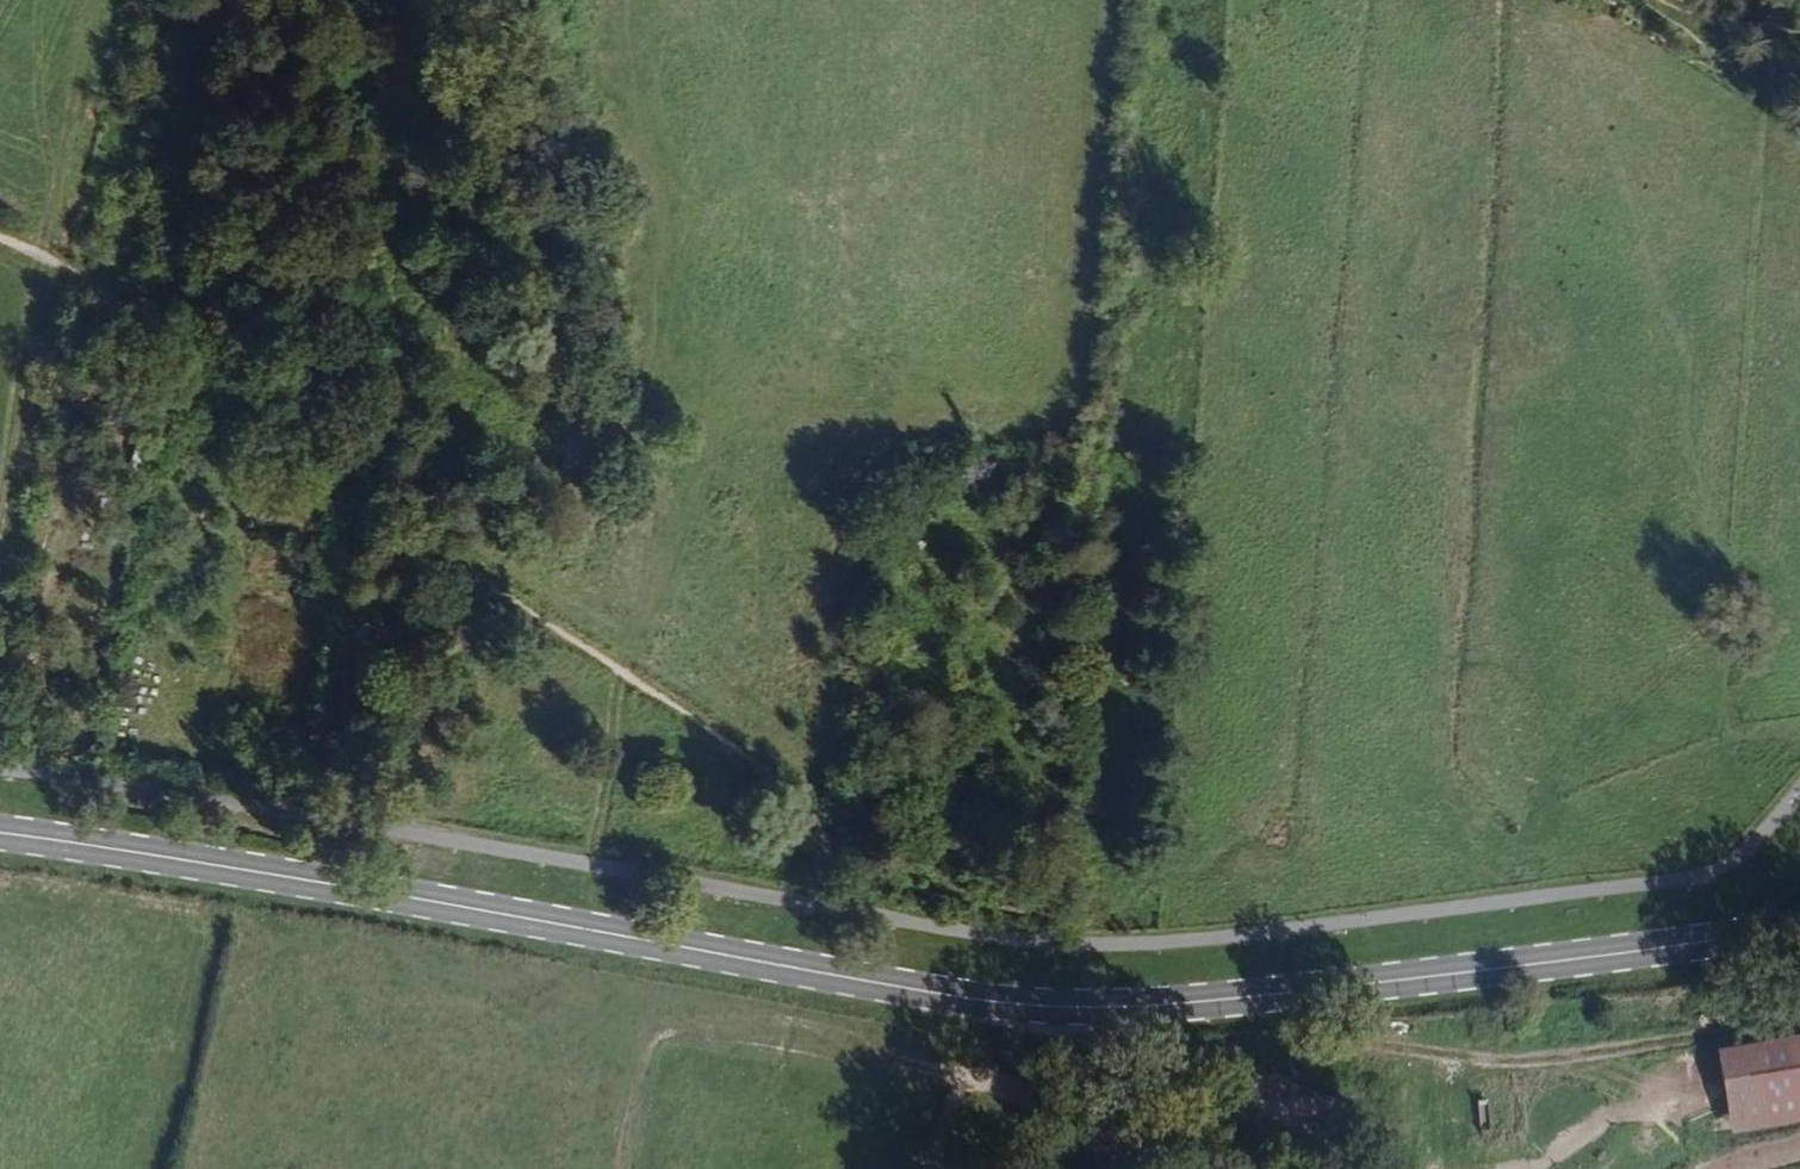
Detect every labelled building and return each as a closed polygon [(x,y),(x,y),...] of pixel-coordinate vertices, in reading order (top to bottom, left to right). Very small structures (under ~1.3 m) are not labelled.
[(1720,1052),(1734,1133),(1799,1122),(1799,1038),(1720,1052)]
